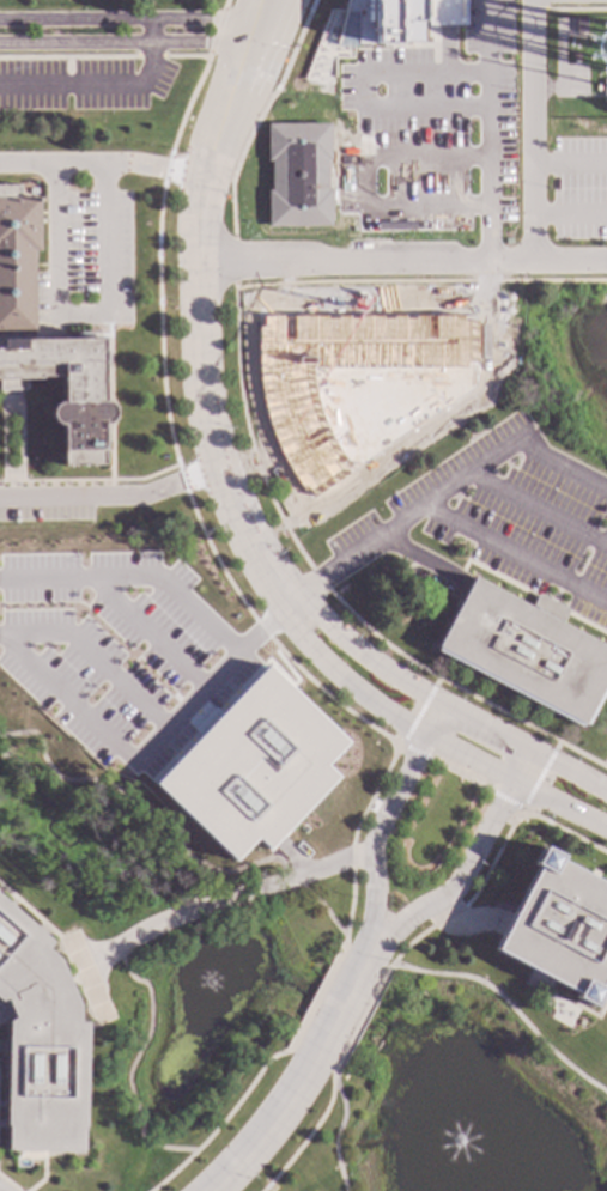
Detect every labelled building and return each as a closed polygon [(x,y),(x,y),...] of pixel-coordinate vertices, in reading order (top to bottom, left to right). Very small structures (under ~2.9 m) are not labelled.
[(333,49),(356,49),(356,45),(417,44),(417,22),(425,22),(425,0),(346,0),(333,49)] [(425,22),(425,0),(465,0),(465,26),(425,26),(425,22)] [(583,35),(573,35),(573,22),(583,22),(583,35)] [(599,79),(606,79),(606,102),(597,102),(599,79)] [(329,160),(327,160),(327,190),(330,190),(330,227),(267,227),(267,192),(271,192),(269,162),(266,162),(266,124),(329,124),(329,160)] [(10,379),(0,380),(0,186),(18,186),(18,198),(40,198),(41,251),(34,253),(35,273),(36,326),(37,339),(102,338),(103,402),(105,402),(111,406),(114,411),(114,415),(110,423),(105,425),(102,425),(103,466),(62,467),(62,426),(56,425),(51,421),(50,418),(49,413),(50,409),(54,405),(60,402),(60,377),(40,377),(40,379),(10,379)] [(435,649),(581,727),(606,676),(606,649),(562,625),(569,612),(536,595),(530,607),(472,577),(435,649)] [(151,785),(266,667),(346,743),(324,767),(336,778),(266,851),(254,839),(232,862),(151,785)] [(556,862),(606,889),(606,968),(596,989),(600,990),(590,1009),(572,999),(573,996),(491,952),(535,868),(532,865),(540,849),(558,858),(556,862)] [(4,999),(0,1002),(0,901),(49,944),(43,949),(55,960),(75,1005),(75,1023),(84,1023),(79,1151),(43,1151),(5,1150),(5,1126),(4,1126),(6,1021),(12,1019),(8,1010),(4,999)]
